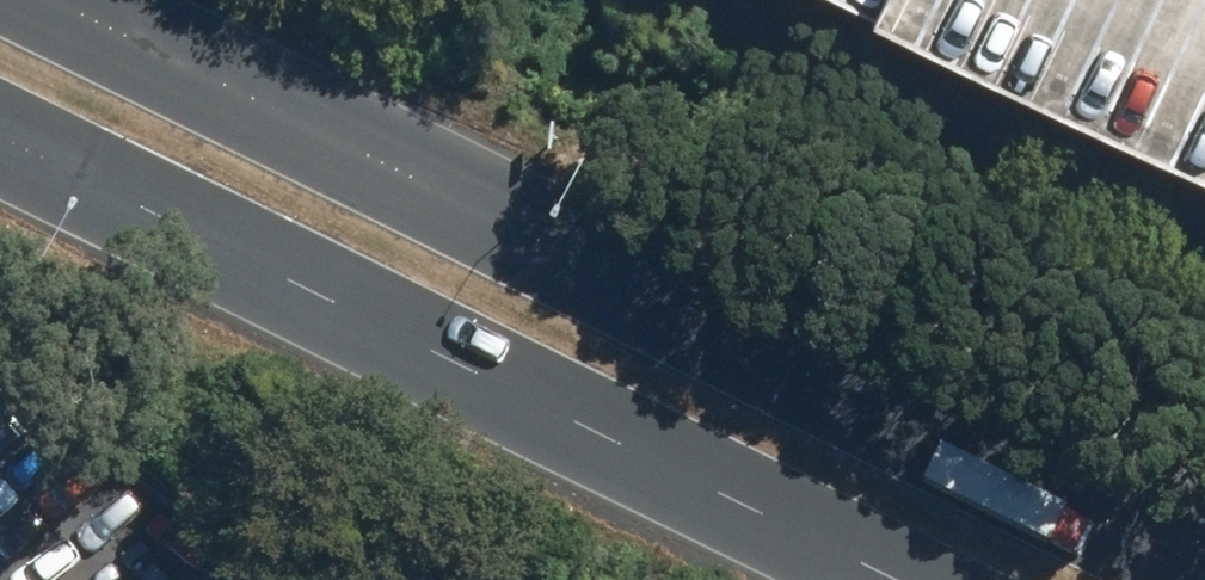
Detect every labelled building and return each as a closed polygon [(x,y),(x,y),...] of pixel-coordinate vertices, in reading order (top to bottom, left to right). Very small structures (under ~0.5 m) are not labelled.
[(1204,189),(1204,0),(800,0),(1204,189)]
